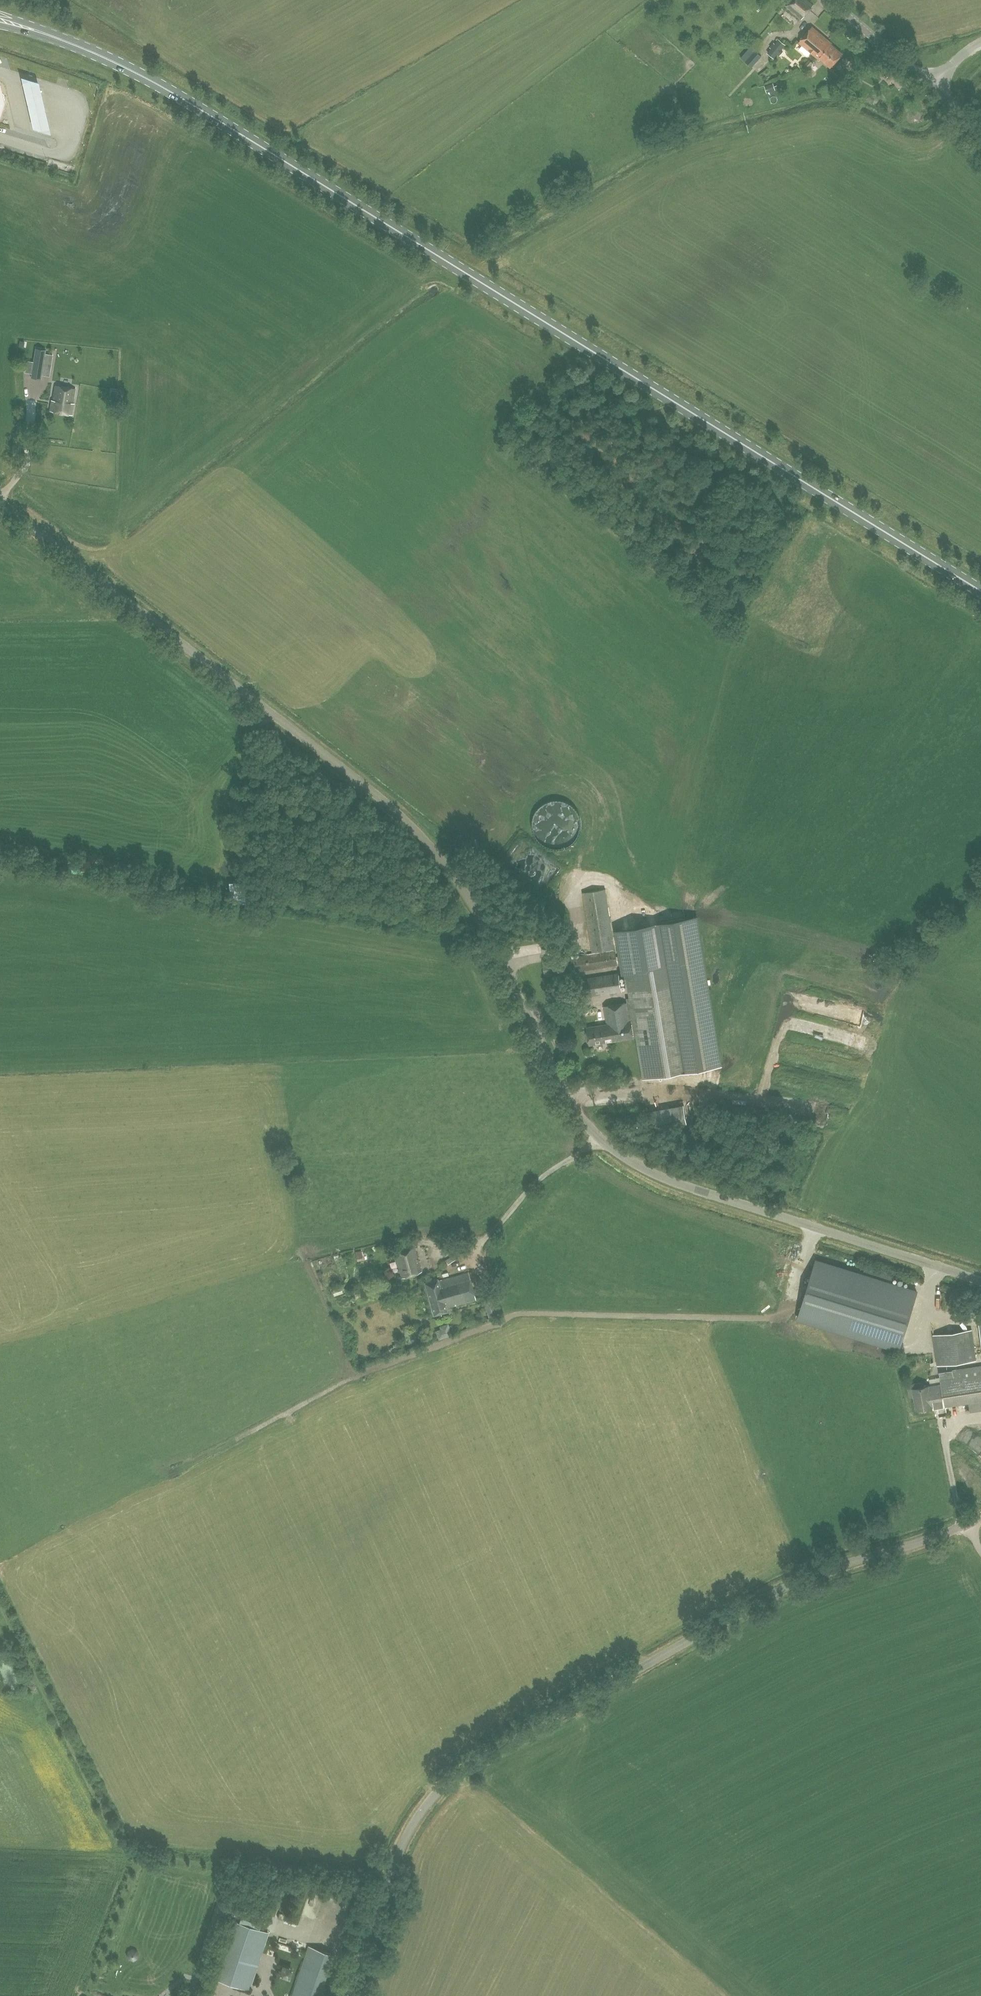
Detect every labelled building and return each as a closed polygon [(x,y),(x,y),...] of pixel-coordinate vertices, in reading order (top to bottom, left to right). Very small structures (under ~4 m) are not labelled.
[(786,6),(802,19),(813,5),(808,0),(791,0),(786,6)] [(832,43),(812,26),(799,42),(819,58),(820,57),(831,67),(843,54),(831,44),(832,43)] [(772,48),(768,53),(773,57),(777,53),(778,54),(782,50),(781,48),(785,44),(779,39),(775,44),(774,43),(770,47),(772,48)] [(754,46),(746,56),(750,59),(758,50),(754,46)] [(755,64),(764,55),(759,50),(750,60),(755,64)] [(20,76),(31,127),(49,133),(37,82),(20,76)] [(772,94),(781,90),(777,81),(768,85),(772,94)] [(24,360),(26,379),(42,378),(41,359),(24,360)] [(46,375),(57,374),(56,361),(46,362),(46,375)] [(72,403),(74,389),(55,385),(53,400),(51,400),(49,411),(72,415),(74,403),(72,403)] [(606,889),(583,892),(592,951),(614,948),(606,889)] [(525,950),(516,951),(517,960),(526,959),(525,950)] [(617,964),(615,950),(542,961),(544,975),(617,964)] [(618,973),(583,978),(586,996),(621,991),(618,973)] [(603,1001),(621,999),(621,993),(602,995),(603,1001)] [(586,1028),(589,1045),(637,1037),(630,997),(629,997),(626,998),(626,1002),(603,1007),(606,1024),(586,1028)] [(792,1005),(787,1008),(792,1017),(798,1014),(792,1005)] [(653,1129),(687,1123),(684,1105),(650,1111),(653,1129)] [(391,1242),(401,1278),(421,1272),(411,1237),(391,1242)] [(797,1317),(899,1349),(917,1292),(815,1260),(797,1317)] [(446,1307),(476,1298),(468,1272),(438,1280),(437,1278),(424,1282),(434,1314),(447,1310),(446,1307)] [(335,1289),(337,1295),(345,1292),(343,1286),(335,1289)] [(488,1317),(499,1314),(494,1296),(483,1300),(488,1317)] [(979,1301),(968,1302),(968,1311),(980,1310),(979,1301)] [(966,1351),(963,1331),(933,1335),(937,1365),(975,1360),(974,1350),(966,1351)] [(924,1385),(923,1381),(908,1383),(910,1396),(914,1396),(916,1409),(932,1406),(932,1407),(968,1402),(970,1412),(980,1410),(980,1365),(940,1371),(942,1383),(930,1385),(924,1385)] [(970,1451),(979,1450),(977,1436),(967,1438),(970,1451)] [(230,1898),(228,1904),(247,1910),(249,1904),(230,1898)] [(249,1989),(268,1932),(230,1920),(211,1977),(249,1989)] [(333,1955),(308,1946),(292,1995),(319,1995),(333,1955)]
